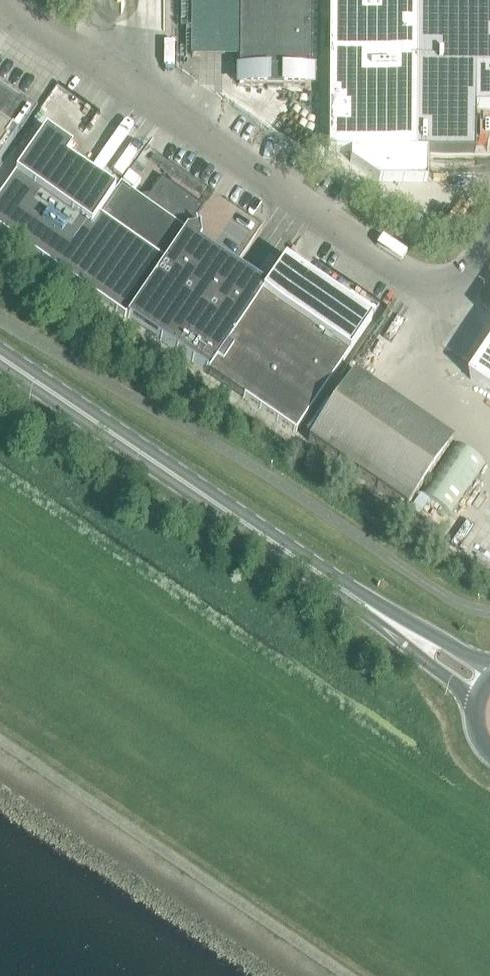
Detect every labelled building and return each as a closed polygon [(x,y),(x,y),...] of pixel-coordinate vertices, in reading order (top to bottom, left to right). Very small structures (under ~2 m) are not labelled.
[(238,85),(310,86),(311,0),(239,0),(238,85)] [(327,151),(349,151),(349,162),(378,181),(426,182),(426,152),(474,152),(474,107),(489,107),(489,0),(328,0),(327,151)] [(15,138),(30,116),(13,105),(18,98),(0,86),(0,162),(16,138),(15,138)] [(0,194),(0,229),(38,256),(124,317),(124,316),(136,324),(191,247),(192,248),(199,237),(195,215),(201,207),(161,178),(144,202),(120,185),(114,194),(64,158),(71,150),(44,131),(3,190),(0,194)] [(157,146),(142,168),(152,175),(167,153),(157,146)] [(134,191),(140,182),(128,174),(122,183),(134,191)] [(191,247),(138,325),(208,373),(295,431),(371,320),(284,261),(261,294),(192,248),(191,247)] [(274,248),(261,273),(271,278),(284,254),(274,248)] [(445,342),(440,351),(456,360),(461,351),(445,342)] [(470,380),(489,393),(489,350),(477,368),(470,380)] [(352,374),(307,441),(406,508),(451,442),(352,374)] [(484,464),(454,444),(419,494),(450,515),(484,464)]
